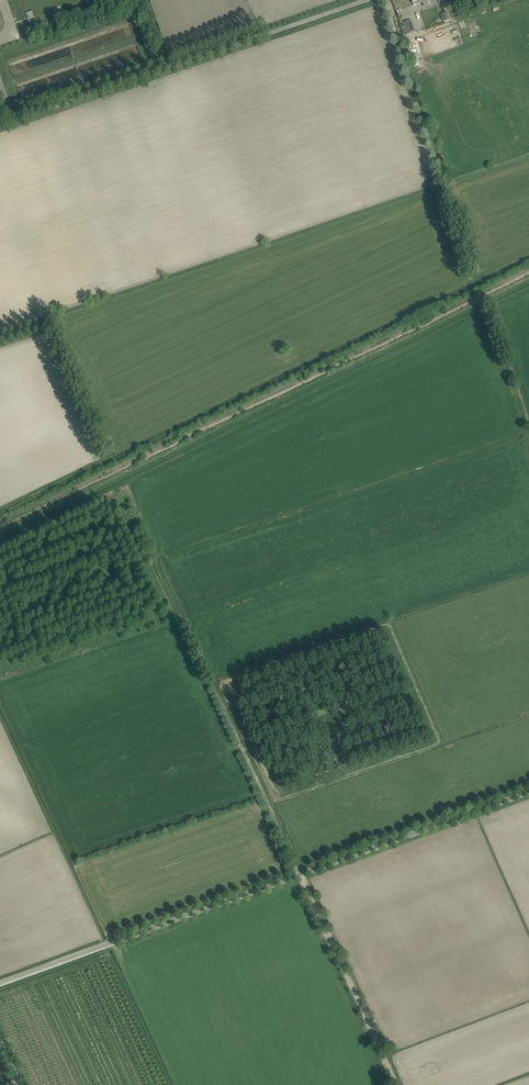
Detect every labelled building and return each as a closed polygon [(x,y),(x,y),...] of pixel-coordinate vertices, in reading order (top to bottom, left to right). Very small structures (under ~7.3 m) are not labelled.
[(32,11),(25,13),(28,20),(34,17),(32,11)] [(450,20),(448,13),(447,13),(441,15),(443,22),(450,20)] [(411,21),(403,23),(407,35),(415,32),(411,21)]
